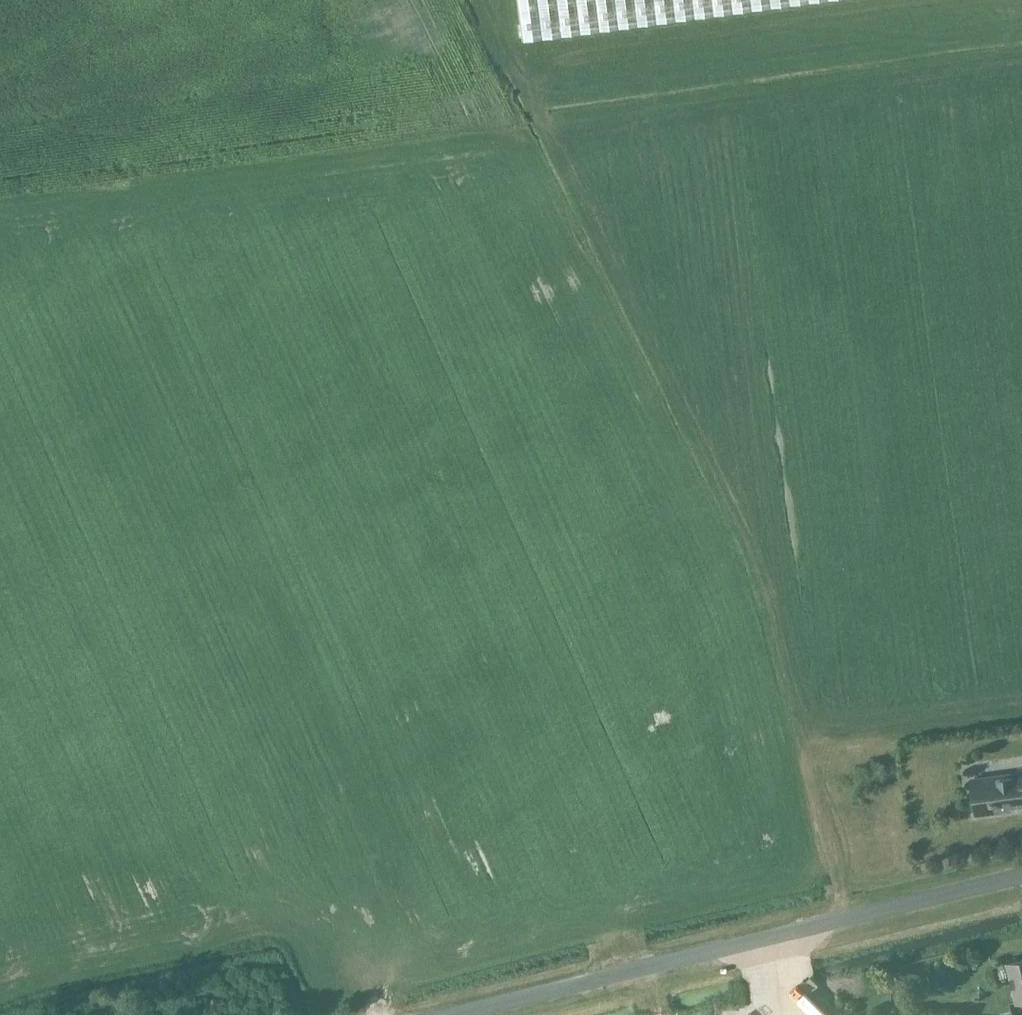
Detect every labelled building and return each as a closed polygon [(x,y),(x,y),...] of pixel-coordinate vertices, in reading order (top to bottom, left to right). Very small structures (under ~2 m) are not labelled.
[(800,0),(519,0),(525,38),(800,0)] [(971,779),(976,814),(996,812),(995,808),(1021,804),(1021,767),(1019,767),(1020,772),(971,779)] [(1015,1000),(1021,999),(1021,957),(1006,961),(1015,1000)] [(971,964),(965,967),(968,973),(974,969),(971,964)]
